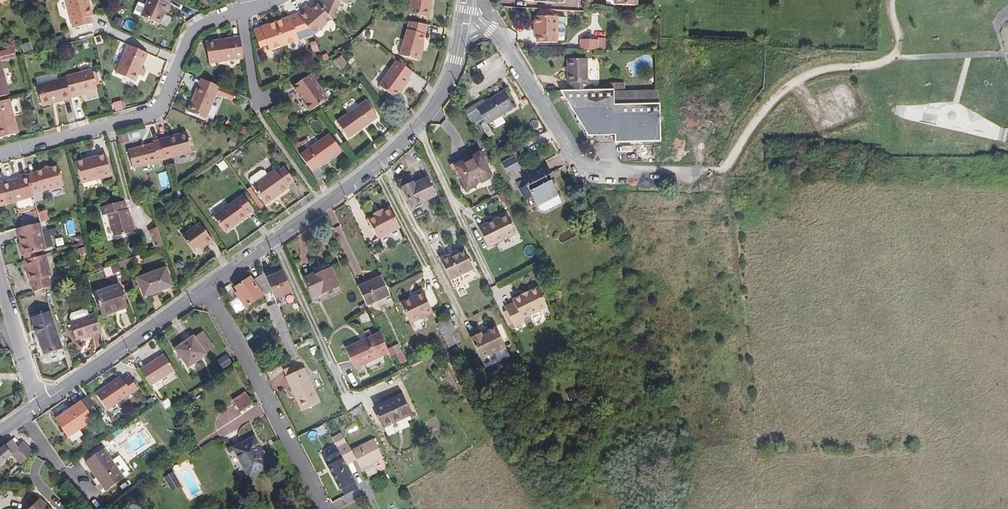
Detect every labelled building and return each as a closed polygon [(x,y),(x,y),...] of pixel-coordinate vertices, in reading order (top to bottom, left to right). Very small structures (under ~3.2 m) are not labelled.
[(89,0),(67,0),(73,28),(93,23),(91,16),(93,16),(89,2),(89,0)] [(159,24),(170,0),(148,0),(146,6),(141,16),(159,24)] [(319,4),(332,18),(334,19),(340,2),(350,6),(352,0),(320,0),(319,4)] [(429,17),(431,0),(412,0),(409,14),(429,17)] [(139,3),(134,13),(141,16),(146,6),(139,3)] [(308,4),(302,11),(320,32),(332,18),(319,4),(313,8),(308,4)] [(553,16),(554,9),(541,9),(541,16),(536,15),(535,34),(538,35),(538,42),(557,43),(557,36),(565,36),(566,18),(558,17),(558,16),(553,16)] [(282,19),(290,43),(320,32),(302,11),(282,19)] [(282,19),(254,29),(259,48),(266,45),(268,51),(290,43),(282,19)] [(409,21),(400,55),(418,60),(421,46),(428,24),(409,21)] [(219,40),(219,43),(206,45),(209,63),(224,61),(243,58),(240,37),(219,40)] [(581,49),(598,50),(598,41),(581,40),(581,49)] [(135,81),(138,74),(141,68),(148,53),(129,45),(116,72),(135,81)] [(0,52),(0,61),(1,61),(17,57),(14,48),(0,52)] [(335,59),(342,70),(349,65),(341,55),(335,59)] [(570,90),(589,90),(589,82),(587,82),(587,59),(567,59),(568,83),(570,83),(570,90)] [(9,94),(1,61),(0,61),(0,96),(9,94)] [(398,91),(400,88),(403,89),(410,80),(408,78),(412,71),(397,61),(391,69),(379,85),(394,96),(398,91)] [(79,96),(79,93),(86,91),(97,88),(92,69),(66,76),(66,78),(71,98),(79,96)] [(310,73),(293,85),(302,98),(304,97),(313,109),(328,98),(310,73)] [(59,79),(37,85),(41,103),(52,100),(53,103),(71,98),(66,78),(59,79)] [(188,111),(206,119),(217,93),(219,86),(201,78),(188,111)] [(235,92),(226,89),(219,86),(217,93),(233,99),(236,93),(235,92)] [(615,89),(611,89),(596,90),(589,90),(570,90),(560,91),(563,95),(564,95),(568,102),(567,102),(572,111),(573,110),(577,116),(576,117),(581,125),(582,125),(586,132),(585,132),(588,136),(593,136),(593,135),(615,135),(615,143),(661,142),(660,103),(658,103),(653,103),(653,101),(658,97),(658,92),(656,90),(615,91),(615,89)] [(512,107),(503,91),(478,107),(487,123),(493,119),(497,124),(503,120),(500,115),(512,107)] [(302,98),(311,110),(313,109),(304,97),(302,98)] [(7,99),(0,101),(0,137),(18,133),(12,106),(9,107),(7,99)] [(378,117),(366,101),(337,121),(349,137),(378,117)] [(476,122),(479,129),(487,126),(484,119),(476,122)] [(192,151),(187,132),(160,139),(165,158),(192,151)] [(341,150),(330,134),(319,142),(308,150),(301,155),(312,171),(341,150)] [(165,159),(165,158),(160,139),(153,141),(153,143),(128,150),(133,168),(143,165),(165,159)] [(492,175),(480,152),(455,165),(466,188),(492,175)] [(111,175),(106,153),(76,161),(81,183),(111,175)] [(520,168),(514,156),(500,164),(504,172),(513,168),(514,171),(520,168)] [(35,172),(35,173),(28,175),(33,193),(63,185),(58,165),(35,172)] [(285,167),(277,171),(276,169),(253,186),(265,204),(289,188),(287,185),(294,180),(285,167)] [(33,193),(28,175),(21,177),(21,178),(1,183),(1,182),(0,182),(0,206),(34,197),(33,193)] [(559,195),(550,175),(528,186),(537,206),(559,195)] [(414,184),(413,182),(402,187),(412,206),(436,195),(428,178),(414,184)] [(250,187),(247,189),(260,208),(263,206),(250,187)] [(115,236),(134,231),(130,217),(128,209),(127,209),(125,200),(101,206),(103,215),(109,213),(115,236)] [(247,216),(236,200),(229,205),(214,216),(225,232),(247,216)] [(391,207),(384,210),(374,216),(368,219),(378,238),(401,226),(391,207)] [(47,221),(45,210),(38,213),(40,222),(47,221)] [(495,222),(494,221),(479,228),(489,248),(517,234),(508,216),(495,222)] [(200,247),(205,243),(207,245),(213,240),(201,223),(197,226),(183,235),(194,251),(200,247)] [(35,224),(10,231),(17,257),(42,250),(35,224)] [(165,246),(158,227),(148,230),(156,249),(165,246)] [(150,251),(156,249),(148,230),(143,232),(150,251)] [(451,257),(447,256),(440,260),(449,280),(472,269),(464,251),(451,257)] [(41,257),(20,263),(28,292),(47,287),(44,278),(47,277),(41,257)] [(121,270),(131,267),(128,259),(119,262),(121,270)] [(331,268),(330,265),(312,273),(314,276),(331,268)] [(173,285),(166,267),(137,277),(144,296),(173,285)] [(313,297),(339,285),(331,268),(314,276),(312,273),(304,277),(313,297)] [(238,290),(240,293),(237,295),(245,307),(266,292),(271,289),(264,273),(253,280),(251,277),(236,287),(238,290)] [(358,286),(367,305),(390,295),(386,287),(381,276),(358,286)] [(115,311),(114,309),(126,305),(119,283),(95,292),(102,316),(115,311)] [(513,299),(514,303),(505,307),(515,327),(524,323),(523,319),(548,307),(538,287),(513,299)] [(272,305),(277,303),(271,289),(266,292),(272,305)] [(424,294),(422,292),(409,299),(410,301),(424,294)] [(424,294),(410,301),(409,299),(401,303),(410,322),(432,312),(424,294)] [(88,309),(70,314),(72,321),(89,315),(88,309)] [(62,348),(50,311),(32,317),(44,355),(59,349),(62,348)] [(95,313),(89,315),(72,321),(70,322),(76,339),(86,336),(101,330),(95,313)] [(448,347),(461,341),(449,317),(436,323),(448,347)] [(484,338),(482,334),(472,339),(482,360),(507,348),(497,328),(488,332),(489,335),(484,338)] [(102,333),(101,330),(86,336),(87,338),(102,333)] [(205,352),(212,347),(201,332),(194,337),(193,336),(175,349),(188,366),(206,354),(205,352)] [(354,367),(365,362),(381,355),(388,352),(386,348),(379,333),(346,348),(354,367)] [(402,351),(398,343),(386,348),(388,352),(390,356),(396,354),(400,363),(406,360),(402,351)] [(164,354),(139,369),(150,386),(175,372),(164,354)] [(367,367),(383,360),(381,355),(365,362),(367,367)] [(283,369),(286,376),(298,370),(294,364),(283,369)] [(320,401),(305,367),(298,370),(286,376),(302,410),(320,401)] [(124,380),(121,376),(96,393),(107,409),(138,388),(129,376),(124,380)] [(252,403),(245,391),(233,400),(240,411),(252,403)] [(405,416),(410,414),(400,394),(375,406),(384,426),(405,416)] [(68,436),(69,435),(79,428),(99,415),(88,397),(56,418),(68,436)] [(259,418),(254,406),(239,413),(236,405),(211,417),(220,436),(259,418)] [(169,406),(165,409),(170,417),(174,415),(169,406)] [(73,441),(83,434),(79,428),(69,435),(73,441)] [(351,450),(342,433),(333,438),(346,464),(356,459),(360,468),(383,457),(373,439),(351,450)] [(270,466),(254,436),(233,447),(249,477),(270,466)] [(21,464),(33,452),(23,442),(17,447),(11,440),(0,449),(0,463),(11,454),(21,464)] [(112,460),(103,448),(85,461),(95,477),(92,479),(102,493),(131,472),(119,455),(112,460)] [(138,475),(145,471),(142,467),(135,472),(138,475)] [(171,490),(180,485),(173,472),(165,477),(171,490)] [(39,499),(29,508),(50,508),(39,499)]
